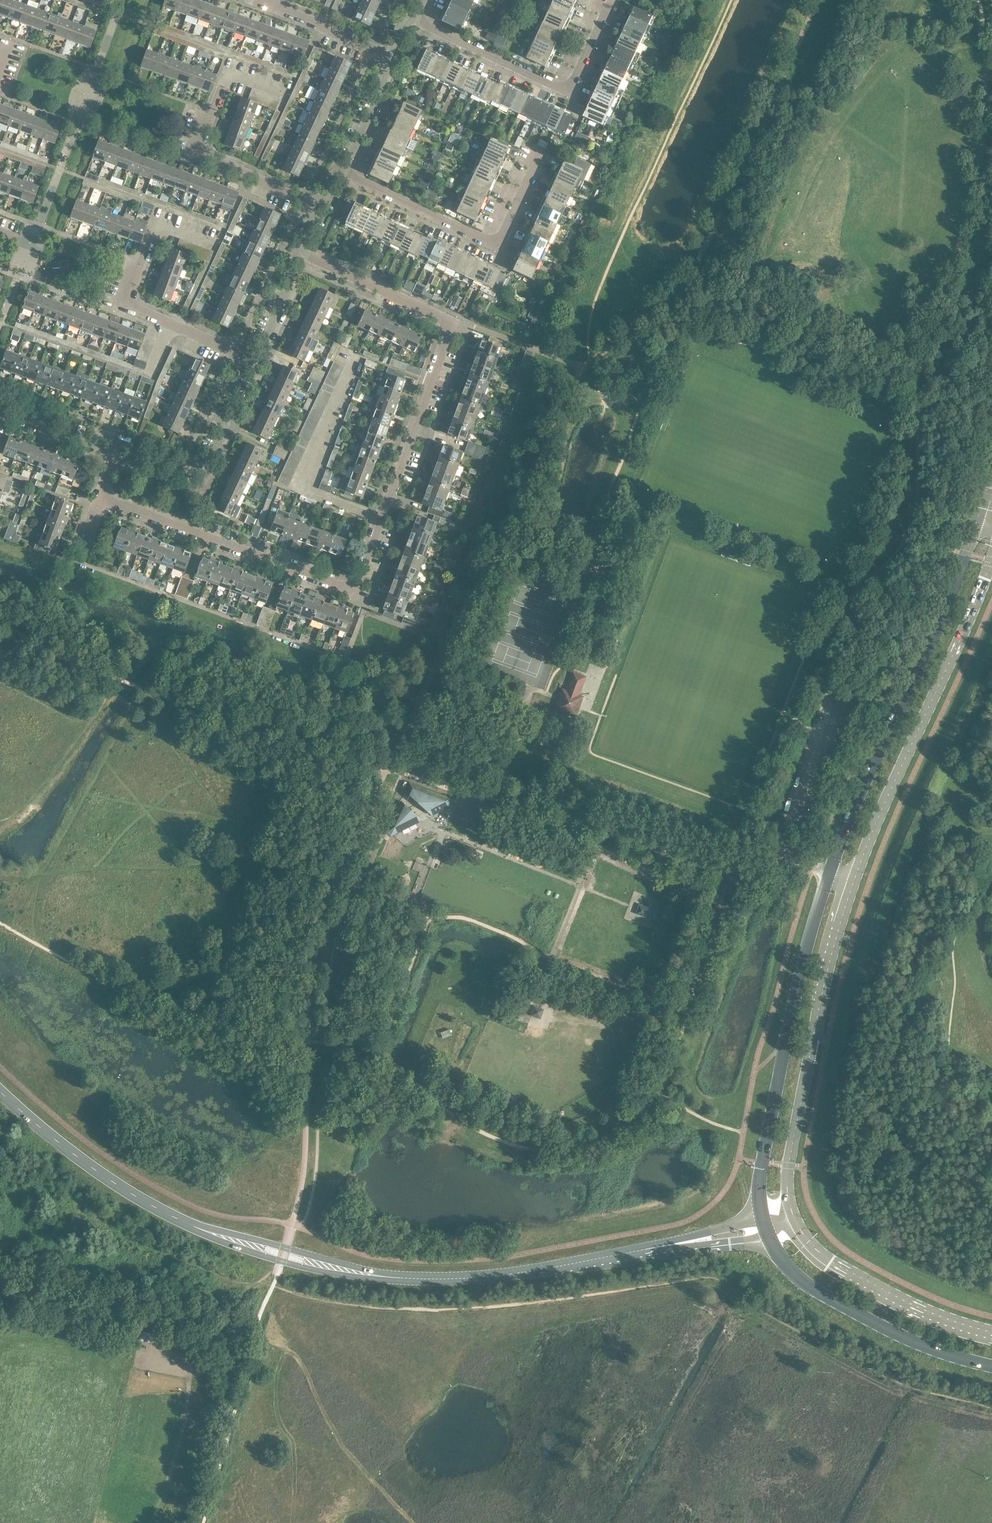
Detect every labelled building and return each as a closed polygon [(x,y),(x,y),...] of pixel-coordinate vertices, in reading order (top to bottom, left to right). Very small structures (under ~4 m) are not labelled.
[(0,2),(0,14),(8,17),(14,1),(12,0),(1,0),(0,2)] [(25,5),(19,21),(31,26),(37,9),(36,9),(38,4),(28,0),(26,5),(25,5)] [(162,6),(174,10),(178,0),(165,0),(162,6)] [(174,10),(186,15),(191,0),(178,0),(174,10)] [(196,0),(191,0),(186,15),(197,19),(203,3),(196,0)] [(358,7),(373,14),(379,3),(372,0),(361,0),(358,7)] [(449,3),(468,12),(473,14),(477,5),(472,2),(467,0),(450,0),(449,3)] [(576,3),(570,0),(554,0),(553,3),(571,12),(576,3)] [(8,17),(19,21),(25,5),(14,1),(8,17)] [(209,23),(215,7),(203,3),(197,19),(209,23)] [(468,12),(449,3),(445,12),(464,21),(468,12)] [(567,21),(571,12),(553,3),(549,12),(567,21)] [(227,11),(215,7),(209,23),(221,28),(227,11)] [(352,18),(368,26),(373,14),(358,7),(352,18)] [(650,24),(654,15),(635,7),(631,16),(650,24)] [(31,26),(43,30),(49,14),(37,9),(31,26)] [(238,16),(227,11),(221,28),(232,32),(238,16)] [(441,21),(459,30),(464,21),(445,12),(441,21)] [(563,30),(567,21),(549,12),(544,22),(563,30)] [(49,14),(43,30),(54,34),(61,18),(49,14)] [(250,20),(238,16),(232,32),(244,36),(250,20)] [(650,24),(631,16),(627,25),(645,33),(650,24)] [(54,34),(66,39),(72,22),(61,18),(54,34)] [(262,24),(250,20),(244,36),(256,41),(262,24)] [(66,39),(78,43),(84,26),(72,22),(66,39)] [(559,39),(563,30),(544,22),(540,31),(559,39)] [(274,28),(262,24),(256,41),(267,45),(274,28)] [(494,24),(490,32),(497,36),(501,27),(494,24)] [(645,33),(627,25),(622,34),(641,43),(645,33)] [(78,43),(90,47),(96,31),(84,26),(78,43)] [(285,33),(274,28),(267,45),(279,49),(285,33)] [(554,49),(559,39),(540,31),(536,40),(554,49)] [(297,37),(285,33),(279,49),(291,54),(297,37)] [(641,43),(622,34),(618,43),(637,52),(641,43)] [(303,58),(309,41),(297,37),(291,54),(303,58)] [(499,50),(503,42),(496,39),(494,43),(492,47),(499,50)] [(550,58),(554,49),(536,40),(531,49),(550,58)] [(637,52),(618,43),(614,52),(632,61),(637,52)] [(158,54),(146,49),(140,66),(152,70),(158,54)] [(312,49),(308,57),(313,59),(316,51),(312,49)] [(527,58),(546,67),(550,58),(531,49),(527,58)] [(425,50),(416,69),(425,73),(434,54),(425,50)] [(632,61),(614,52),(609,61),(628,70),(632,61)] [(170,58),(158,54),(152,70),(164,74),(170,58)] [(443,59),(434,54),(425,73),(435,77),(443,59)] [(351,64),(335,56),(329,67),(345,75),(351,64)] [(181,62),(170,58),(164,74),(175,79),(181,62)] [(452,63),(443,59),(435,77),(444,82),(452,63)] [(307,60),(303,69),(307,71),(311,62),(307,60)] [(628,70),(609,61),(605,70),(624,79),(628,70)] [(193,67),(181,62),(175,79),(187,83),(193,67)] [(462,67),(452,63),(444,82),(453,86),(462,67)] [(199,87),(205,71),(193,67),(187,83),(199,87)] [(329,67),(324,79),(340,86),(345,75),(329,67)] [(471,72),(462,67),(453,86),(462,90),(471,72)] [(624,79),(605,70),(601,80),(620,88),(624,79)] [(211,92),(217,75),(205,71),(199,87),(211,92)] [(298,79),(298,80),(302,82),(306,74),(302,72),(298,79)] [(480,76),(471,72),(462,90),(471,95),(480,76)] [(489,80),(480,76),(471,95),(480,99),(489,80)] [(324,79),(319,90),(335,97),(340,86),(324,79)] [(480,99),(489,103),(490,101),(498,84),(489,80),(480,99)] [(620,88),(601,80),(597,89),(615,98),(620,88)] [(490,101),(499,105),(508,86),(499,82),(498,84),(490,101)] [(296,83),(292,91),(297,93),(300,85),(296,83)] [(508,86),(499,105),(508,109),(517,90),(508,86)] [(257,90),(252,88),(248,100),(253,102),(257,90)] [(315,88),(309,99),(314,101),(329,109),(335,97),(319,90),(315,88)] [(615,98),(597,89),(592,98),(611,107),(615,98)] [(253,102),(258,103),(259,104),(263,93),(257,90),(253,102)] [(517,90),(508,109),(517,113),(526,95),(517,90)] [(292,91),(287,103),(291,105),(295,97),(299,99),(301,95),(297,93),(292,91)] [(268,95),(263,93),(259,104),(264,106),(268,95)] [(274,97),(268,95),(264,106),(270,108),(274,97)] [(526,95),(517,113),(527,118),(535,99),(526,95)] [(237,109),(253,115),(258,103),(253,102),(248,100),(241,97),(237,109)] [(270,108),(275,110),(280,99),(274,97),(270,108)] [(418,102),(408,97),(405,103),(415,107),(418,102)] [(611,107),(592,98),(588,107),(607,116),(611,107)] [(535,99),(527,118),(536,122),(544,103),(535,99)] [(308,112),(324,120),(329,109),(314,101),(308,112)] [(417,120),(422,110),(415,107),(405,103),(403,102),(398,112),(417,120)] [(544,103),(536,122),(545,126),(554,107),(544,103)] [(0,109),(0,123),(7,126),(13,109),(2,105),(0,109)] [(282,113),(282,114),(286,116),(290,108),(286,106),(282,113)] [(554,107),(545,126),(554,131),(563,112),(554,107)] [(584,116),(602,125),(607,116),(588,107),(584,116)] [(13,109),(7,126),(19,130),(25,114),(13,109)] [(237,109),(232,121),(249,127),(253,115),(237,109)] [(275,110),(271,118),(275,120),(279,112),(275,110)] [(303,110),(298,121),(303,124),(319,131),(324,120),(308,112),(303,110)] [(454,111),(451,116),(456,119),(459,113),(454,111)] [(394,121),(413,129),(417,120),(398,112),(394,121)] [(563,112),(554,131),(563,135),(568,125),(572,127),(575,121),(571,118),(572,116),(563,112)] [(25,114),(19,130),(31,134),(37,118),(25,114)] [(280,117),(277,125),(281,127),(285,119),(280,117)] [(37,118),(31,134),(42,139),(49,122),(37,118)] [(232,121),(228,133),(245,139),(249,127),(232,121)] [(270,121),(266,130),(270,132),(274,123),(270,121)] [(390,130),(408,138),(413,129),(394,121),(390,130)] [(54,143),(60,127),(49,122),(42,139),(54,143)] [(303,124),(298,135),(313,142),(319,131),(303,124)] [(275,128),(271,136),(275,138),(279,130),(275,128)] [(386,138),(404,147),(408,138),(390,130),(386,138)] [(228,133),(224,144),(240,151),(245,139),(228,133)] [(264,133),(261,141),(265,143),(269,135),(264,133)] [(446,134),(442,142),(446,144),(447,142),(450,136),(446,134)] [(298,135),(292,146),(308,154),(313,142),(298,135)] [(485,148),(504,157),(508,147),(505,146),(507,143),(491,135),(489,139),(484,136),(480,145),(485,148)] [(381,148),(400,156),(404,147),(386,138),(381,148)] [(270,139),(266,148),(270,150),(274,141),(270,139)] [(98,140),(92,157),(103,161),(110,145),(98,140)] [(259,144),(255,153),(259,155),(263,146),(259,144)] [(121,149),(110,145),(103,161),(115,165),(121,149)] [(28,151),(27,156),(35,159),(37,155),(39,149),(30,146),(28,151)] [(308,154),(292,146),(287,158),(303,165),(308,154)] [(400,156),(381,148),(377,157),(396,165),(400,156)] [(504,157),(485,148),(481,157),(500,166),(504,157)] [(121,149),(115,165),(127,170),(133,153),(121,149)] [(265,151),(261,159),(265,161),(269,153),(265,151)] [(133,153),(127,170),(139,174),(145,158),(133,153)] [(22,162),(20,168),(26,170),(28,164),(30,165),(31,161),(23,157),(21,162),(22,162)] [(392,174),(396,165),(377,157),(373,166),(392,174)] [(500,166),(481,157),(477,166),(495,175),(500,166)] [(145,158),(139,174),(150,178),(156,162),(145,158)] [(282,169),(298,176),(303,165),(287,158),(282,169)] [(563,160),(558,170),(577,179),(583,181),(590,165),(576,158),(573,165),(563,160)] [(156,162),(150,178),(149,183),(154,185),(156,180),(162,183),(168,166),(156,162)] [(168,166),(162,183),(174,187),(180,171),(168,166)] [(373,166),(369,175),(387,184),(392,174),(373,166)] [(495,175),(477,166),(472,175),(491,184),(495,175)] [(558,170),(554,179),(573,187),(579,190),(583,181),(577,179),(558,170)] [(180,171),(174,187),(185,191),(191,175),(180,171)] [(0,183),(0,191),(9,194),(15,178),(4,174),(0,183)] [(191,175),(185,191),(197,196),(203,179),(191,175)] [(468,185),(486,194),(491,184),(472,175),(468,185)] [(25,177),(23,181),(15,178),(9,194),(21,199),(27,182),(29,178),(25,177)] [(209,200),(215,184),(203,179),(197,196),(209,200)] [(550,188),(569,197),(573,187),(554,179),(550,188)] [(38,186),(27,182),(21,199),(32,203),(38,186)] [(215,184),(209,200),(220,204),(226,188),(215,184)] [(464,194),(482,203),(486,194),(468,185),(464,194)] [(220,204),(232,209),(238,192),(226,188),(220,204)] [(550,188),(546,197),(565,206),(567,207),(571,197),(569,197),(550,188)] [(594,188),(590,195),(596,198),(599,191),(594,188)] [(160,199),(158,203),(167,207),(168,202),(167,202),(169,196),(162,193),(160,199)] [(460,202),(459,203),(478,212),(482,203),(464,194),(460,202)] [(542,206),(560,215),(565,206),(546,197),(542,206)] [(88,204),(76,200),(70,217),(82,221),(88,204)] [(241,200),(238,208),(242,210),(246,202),(241,200)] [(460,202),(455,200),(451,210),(474,221),(478,212),(459,203),(460,202)] [(82,221),(93,225),(99,209),(88,204),(82,221)] [(353,204),(348,215),(344,223),(354,227),(362,208),(353,204)] [(106,208),(101,206),(99,209),(93,225),(105,230),(111,213),(113,207),(109,205),(107,206),(106,208)] [(537,216),(556,224),(560,215),(542,206),(537,216)] [(280,214),(264,207),(259,218),(275,226),(280,214)] [(354,227),(363,231),(371,213),(362,208),(354,227)] [(111,213),(105,230),(117,234),(123,217),(111,213)] [(371,213),(363,231),(372,235),(380,217),(371,213)] [(123,217),(117,234),(129,238),(135,222),(136,218),(124,214),(123,217)] [(552,233),(556,224),(537,216),(533,224),(552,233)] [(381,240),(390,221),(380,217),(372,235),(381,240)] [(259,218),(254,229),(269,237),(275,226),(259,218)] [(135,222),(129,238),(140,242),(146,226),(148,222),(142,219),(140,224),(135,222)] [(390,244),(398,225),(390,221),(381,240),(390,244)] [(529,233),(548,242),(552,233),(533,224),(529,233)] [(408,230),(398,225),(390,244),(399,248),(408,230)] [(254,229),(248,241),(264,248),(269,237),(254,229)] [(408,252),(416,234),(408,230),(399,248),(408,252)] [(227,231),(222,242),(226,244),(229,245),(234,234),(231,233),(227,231)] [(525,243),(543,251),(548,242),(529,233),(525,243)] [(408,252),(417,257),(419,255),(418,254),(426,238),(416,234),(408,252)] [(436,240),(427,236),(426,238),(418,254),(419,255),(428,259),(436,240)] [(185,241),(180,239),(175,250),(181,252),(185,241)] [(426,263),(434,267),(436,263),(445,244),(436,240),(428,259),(426,263)] [(191,243),(185,241),(181,252),(187,254),(191,243)] [(248,241),(243,252),(259,259),(264,248),(248,241)] [(187,254),(192,256),(196,245),(191,243),(187,254)] [(520,252),(539,261),(543,251),(525,243),(520,252)] [(445,267),(454,248),(445,244),(436,263),(445,267)] [(202,247),(196,245),(192,256),(198,258),(202,247)] [(203,260),(207,249),(202,247),(198,258),(203,260)] [(175,250),(171,248),(166,260),(183,266),(187,254),(181,252),(175,250)] [(463,253),(454,248),(445,267),(455,271),(463,253)] [(213,251),(207,249),(203,260),(204,261),(209,262),(213,251)] [(243,252),(238,263),(254,271),(259,259),(243,252)] [(516,261),(535,270),(539,261),(520,252),(516,261)] [(472,257),(463,253),(455,271),(463,276),(472,257)] [(481,261),(472,257),(463,276),(473,280),(481,261)] [(166,260),(162,272),(178,278),(183,266),(166,260)] [(204,261),(200,270),(204,272),(209,262),(204,261)] [(490,265),(481,261),(473,280),(481,284),(490,265)] [(512,270),(531,279),(535,270),(516,261),(512,270)] [(238,263),(232,275),(248,282),(254,271),(238,263)] [(494,296),(496,291),(491,289),(496,278),(500,270),(490,265),(481,284),(479,288),(494,296)] [(209,268),(206,276),(210,278),(214,270),(209,268)] [(179,287),(175,286),(178,278),(162,272),(157,283),(174,289),(177,291),(179,287)] [(199,273),(195,281),(199,283),(203,275),(199,273)] [(232,275),(227,286),(243,293),(248,282),(232,275)] [(503,277),(498,288),(503,290),(508,280),(503,277)] [(502,280),(496,278),(491,289),(496,291),(502,280)] [(157,283),(153,295),(170,301),(174,289),(157,283)] [(193,284),(190,292),(194,294),(198,286),(193,284)] [(227,286),(222,297),(238,305),(243,293),(227,286)] [(334,295),(319,288),(314,299),(329,306),(334,295)] [(39,295),(27,291),(21,308),(33,312),(39,295)] [(424,291),(422,295),(431,299),(433,295),(424,291)] [(39,295),(33,312),(45,316),(51,300),(39,295)] [(188,295),(184,303),(188,305),(192,297),(188,295)] [(433,295),(431,299),(439,303),(441,299),(433,295)] [(222,297),(217,308),(232,316),(238,305),(222,297)] [(451,306),(449,308),(453,310),(454,308),(456,309),(460,300),(454,297),(450,306),(451,306)] [(309,310),(324,317),(329,306),(314,299),(309,310)] [(51,300),(45,316),(56,321),(62,304),(51,300)] [(351,303),(345,314),(351,316),(356,305),(351,303)] [(62,304),(56,321),(68,325),(74,308),(62,304)] [(68,325),(80,329),(86,313),(74,308),(68,325)] [(217,308),(211,320),(227,327),(232,316),(217,308)] [(376,315),(364,309),(357,325),(368,331),(376,315)] [(531,309),(527,317),(533,319),(537,312),(531,309)] [(303,322),(319,329),(324,317),(309,310),(303,322)] [(80,329),(78,334),(82,336),(84,335),(85,334),(91,336),(92,333),(98,317),(86,313),(80,329)] [(368,331),(367,333),(372,335),(373,333),(379,336),(387,320),(376,315),(368,331)] [(92,333),(103,338),(109,321),(98,317),(92,333)] [(379,336),(391,341),(398,325),(387,320),(379,336)] [(103,338),(115,342),(121,326),(109,321),(103,338)] [(298,332),(314,339),(319,329),(303,322),(298,332)] [(391,341),(402,347),(410,330),(398,325),(391,341)] [(115,342),(127,346),(133,330),(121,326),(115,342)] [(138,351),(139,348),(141,342),(144,336),(144,334),(133,330),(127,346),(138,351)] [(410,330),(402,347),(414,352),(421,336),(410,330)] [(293,343),(308,350),(314,339),(298,332),(293,343)] [(341,345),(346,347),(352,336),(346,333),(341,345)] [(144,336),(141,342),(153,346),(155,340),(144,336)] [(487,342),(482,340),(477,352),(496,359),(503,341),(489,336),(487,342)] [(153,346),(141,342),(139,348),(151,352),(153,346)] [(303,361),(308,350),(293,343),(288,354),(303,361)] [(139,348),(138,351),(137,354),(149,358),(151,352),(139,348)] [(11,372),(17,355),(5,350),(0,365),(0,367),(4,369),(3,371),(11,373),(11,372)] [(171,351),(167,359),(171,361),(175,353),(171,351)] [(477,352),(473,364),(492,371),(496,359),(477,352)] [(137,354),(135,358),(147,363),(147,362),(149,358),(137,354)] [(17,355),(11,372),(16,373),(15,375),(22,378),(23,376),(29,359),(17,355)] [(209,365),(194,357),(188,369),(204,376),(209,365)] [(135,358),(133,365),(144,369),(147,363),(135,358)] [(23,376),(27,377),(27,379),(34,382),(35,380),(41,363),(29,359),(23,376)] [(377,363),(366,359),(364,365),(375,369),(377,363)] [(405,370),(407,364),(396,360),(394,366),(405,370)] [(333,361),(330,367),(341,372),(344,366),(333,361)] [(35,380),(39,382),(38,383),(46,386),(46,384),(52,368),(41,363),(35,380)] [(492,371),(473,364),(468,375),(488,382),(492,371)] [(278,376),(293,383),(298,372),(283,365),(278,376)] [(325,372),(313,366),(311,372),(322,377),(325,372)] [(341,372),(330,367),(328,373),(339,378),(341,372)] [(400,392),(405,380),(403,379),(405,374),(396,371),(396,370),(388,367),(381,385),(384,386),(400,392)] [(58,389),(64,372),(52,368),(46,384),(51,386),(50,388),(57,390),(58,389)] [(183,380),(199,388),(204,376),(188,369),(183,380)] [(64,372),(58,389),(62,390),(62,392),(69,395),(70,393),(69,393),(76,376),(64,372)] [(76,376),(69,393),(70,393),(74,395),(73,396),(81,399),(81,397),(87,380),(89,376),(77,372),(76,376)] [(311,372),(308,377),(320,382),(322,377),(311,372)] [(339,378),(328,373),(325,378),(336,383),(339,378)] [(468,375),(464,387),(483,394),(488,382),(468,375)] [(140,380),(152,385),(153,380),(142,376),(140,380)] [(278,376),(273,387),(288,394),(293,383),(278,376)] [(336,383),(325,378),(323,383),(334,388),(336,383)] [(81,397),(85,399),(85,400),(92,403),(93,402),(99,385),(87,380),(81,397)] [(178,392),(194,399),(199,388),(183,380),(178,392)] [(334,388),(323,383),(320,389),(331,394),(334,388)] [(93,402),(97,403),(96,405),(104,407),(105,406),(104,406),(111,389),(99,385),(93,402)] [(379,398),(396,404),(400,392),(384,386),(379,398)] [(273,387),(267,398),(283,405),(288,394),(273,387)] [(483,394),(464,387),(460,399),(479,406),(483,394)] [(104,406),(105,406),(109,407),(108,409),(116,412),(116,410),(122,393),(111,389),(104,406)] [(331,394),(320,389),(318,394),(329,400),(331,394)] [(172,403),(188,410),(194,399),(178,392),(172,403)] [(116,410),(120,412),(120,413),(127,416),(128,414),(134,398),(122,393),(116,410)] [(329,400),(318,394),(315,400),(326,405),(329,400)] [(128,414),(132,416),(131,418),(139,420),(139,419),(140,419),(146,402),(134,398),(128,414)] [(283,405),(267,398),(262,409),(277,417),(283,405)] [(375,410),(392,416),(396,404),(379,398),(375,410)] [(460,399),(455,410),(475,417),(479,406),(460,399)] [(326,405),(315,400),(312,405),(323,411),(326,405)] [(167,414),(183,422),(188,410),(172,403),(167,414)] [(323,411),(312,405),(310,411),(321,416),(323,411)] [(277,417),(262,409),(257,420),(272,428),(277,417)] [(371,421),(388,427),(392,416),(375,410),(371,421)] [(475,417),(455,410),(451,422),(470,429),(475,417)] [(321,416),(310,411),(307,417),(318,422),(321,416)] [(178,433),(183,422),(167,414),(162,426),(178,433)] [(318,422),(307,417),(305,422),(316,427),(318,422)] [(272,428),(257,420),(252,431),(267,439),(272,428)] [(366,433),(383,439),(388,427),(371,421),(366,433)] [(316,427),(305,422),(302,427),(313,433),(316,427)] [(470,429),(451,422),(447,434),(466,441),(470,429)] [(313,433),(302,427),(300,433),(311,438),(313,433)] [(311,438),(300,433),(297,438),(308,443),(311,438)] [(362,445),(379,451),(383,439),(366,433),(362,445)] [(2,453),(14,458),(20,441),(8,437),(2,453)] [(308,443),(297,438),(295,444),(306,449),(308,443)] [(20,441),(14,458),(26,462),(32,445),(20,441)] [(485,447),(469,441),(467,447),(482,453),(485,447)] [(241,454),(257,461),(262,450),(247,443),(241,454)] [(288,449),(277,444),(274,449),(286,454),(288,449)] [(306,449),(295,444),(292,449),(303,454),(306,449)] [(32,445),(26,462),(37,466),(44,450),(32,445)] [(358,456),(375,462),(379,451),(362,445),(358,456)] [(443,445),(438,457),(457,464),(462,452),(443,445)] [(464,453),(480,459),(482,453),(467,447),(464,453)] [(274,449),(272,454),(284,459),(286,454),(274,449)] [(303,454),(292,449),(289,455),(300,460),(303,454)] [(44,450),(37,466),(49,471),(55,454),(44,450)] [(55,454),(49,471),(61,475),(67,458),(55,454)] [(251,472),(257,461),(241,454),(236,465),(251,472)] [(300,460),(289,455),(287,460),(298,465),(300,460)] [(353,468),(370,474),(375,462),(358,456),(353,468)] [(438,457),(434,468),(453,475),(457,464),(438,457)] [(79,462),(67,458),(61,475),(73,479),(79,462)] [(298,465),(287,460),(284,466),(295,471),(298,465)] [(10,469),(0,465),(0,472),(7,475),(10,469)] [(246,483),(251,472),(236,465),(231,476),(246,483)] [(295,471),(284,466),(281,472),(292,477),(295,471)] [(349,480),(366,486),(370,474),(353,468),(349,480)] [(453,475),(434,468),(430,480),(449,487),(453,475)] [(292,477),(281,472),(279,477),(290,482),(292,477)] [(241,494),(246,483),(231,476),(226,487),(241,494)] [(290,482),(279,477),(277,482),(288,487),(290,482)] [(344,478),(339,489),(345,491),(362,497),(366,486),(349,480),(344,478)] [(430,480),(425,492),(445,499),(449,487),(430,480)] [(320,482),(318,488),(330,493),(332,486),(320,482)] [(69,489),(57,485),(55,492),(66,496),(69,489)] [(236,505),(241,494),(226,487),(221,498),(236,505)] [(425,492),(421,504),(429,507),(427,512),(434,515),(440,517),(448,520),(451,513),(441,509),(445,499),(425,492)] [(51,509),(68,515),(72,503),(55,497),(51,509)] [(235,518),(241,507),(236,505),(221,498),(216,509),(235,518)] [(272,506),(269,513),(275,515),(269,530),(281,534),(287,518),(289,513),(277,509),(272,506)] [(64,527),(68,515),(51,509),(47,521),(64,527)] [(355,515),(344,511),(341,517),(353,521),(355,515)] [(260,513),(255,525),(261,527),(265,515),(260,513)] [(417,515),(412,528),(431,534),(436,522),(417,515)] [(440,517),(438,523),(454,529),(457,523),(448,520),(440,517)] [(281,534),(293,539),(299,522),(287,518),(281,534)] [(6,539),(11,541),(15,531),(17,526),(16,524),(17,523),(12,521),(6,539)] [(59,539),(64,527),(47,521),(42,532),(59,539)] [(293,539),(305,543),(311,526),(299,522),(293,539)] [(17,526),(15,531),(21,533),(23,525),(19,524),(19,525),(17,526)] [(305,543),(316,547),(323,531),(311,526),(305,543)] [(120,527),(118,533),(112,531),(108,543),(114,545),(113,546),(125,551),(132,532),(120,527)] [(431,534),(412,528),(408,540),(427,546),(431,534)] [(316,547),(328,552),(335,535),(323,531),(316,547)] [(55,550),(59,539),(42,532),(38,544),(36,543),(33,549),(46,553),(48,548),(55,550)] [(132,532),(125,551),(137,555),(144,536),(132,532)] [(335,535),(328,552),(340,556),(346,539),(335,535)] [(144,536),(137,555),(149,559),(156,540),(144,536)] [(156,540),(149,559),(160,564),(167,545),(156,540)] [(408,540),(404,551),(423,557),(427,546),(408,540)] [(456,544),(453,551),(459,553),(461,546),(456,544)] [(167,545),(160,564),(172,568),(179,549),(167,545)] [(183,572),(190,553),(179,549),(172,568),(183,572)] [(423,557),(404,551),(399,563),(418,570),(423,557)] [(206,581),(213,562),(201,557),(194,576),(206,581)] [(225,566),(213,562),(206,581),(218,585),(225,566)] [(399,563),(395,574),(414,581),(418,570),(399,563)] [(230,589),(237,570),(225,566),(218,585),(230,589)] [(248,575),(237,570),(230,589),(241,594),(248,575)] [(414,581),(395,574),(391,586),(410,593),(414,581)] [(253,598),(260,579),(248,575),(241,594),(253,598)] [(188,579),(181,576),(175,594),(181,596),(188,579)] [(181,596),(187,598),(194,581),(188,579),(181,596)] [(272,583),(260,579),(253,598),(265,602),(272,583)] [(391,586),(386,598),(406,604),(410,593),(391,586)] [(276,606),(288,611),(295,592),(283,587),(276,606)] [(295,592),(288,611),(300,615),(307,596),(295,592)] [(307,596),(300,615),(311,619),(318,600),(307,596)] [(406,604),(386,598),(382,609),(401,616),(406,604)] [(318,600),(311,619),(323,624),(330,605),(318,600)] [(330,605),(323,624),(334,628),(342,609),(330,605)] [(269,609),(263,606),(256,624),(262,626),(269,609)] [(262,626),(268,628),(275,611),(269,609),(262,626)] [(342,609),(334,628),(346,632),(353,613),(342,609)] [(404,616),(401,622),(418,628),(420,622),(404,616)] [(344,636),(338,654),(344,656),(350,638),(344,636)] [(573,671),(566,691),(562,690),(555,709),(574,716),(581,697),(577,696),(584,677),(580,675),(581,673),(573,671)] [(415,785),(405,792),(430,814),(431,816),(450,806),(450,798),(446,796),(409,783),(415,785)] [(387,830),(386,833),(390,836),(422,820),(420,819),(401,801),(387,830)] [(650,907),(639,904),(636,913),(646,917),(650,907)] [(544,1010),(533,1007),(530,1015),(541,1019),(544,1010)]
